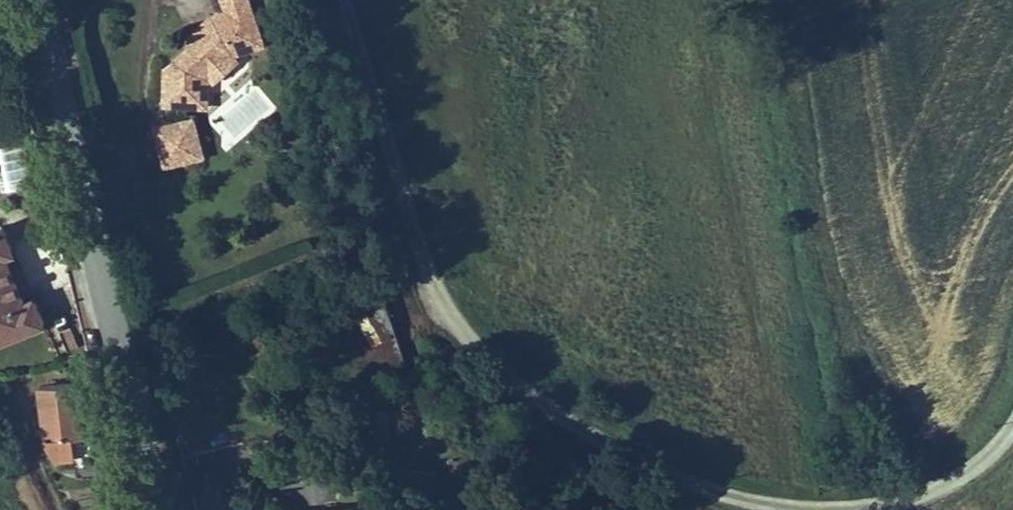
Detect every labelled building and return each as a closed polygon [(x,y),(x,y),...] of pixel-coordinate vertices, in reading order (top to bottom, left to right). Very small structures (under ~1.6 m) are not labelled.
[(288,39),(270,0),(242,0),(247,12),(239,15),(244,27),(236,31),(226,41),(212,40),(213,53),(190,76),(193,111),(237,107),(234,77),(241,76),(261,57),(259,53),(288,39)] [(244,27),(239,15),(233,18),(212,40),(226,41),(236,31),(244,27)] [(234,117),(228,119),(234,137),(240,135),(234,117)] [(210,133),(198,137),(208,167),(247,155),(240,135),(234,137),(228,119),(207,126),(210,133)] [(207,126),(196,129),(198,137),(210,133),(207,126)] [(0,224),(0,337),(49,317),(38,290),(26,295),(8,252),(18,248),(7,221),(0,224)] [(393,285),(331,301),(353,376),(414,359),(393,285)] [(49,388),(58,437),(66,458),(83,455),(79,433),(92,431),(83,382),(49,388)] [(102,451),(98,430),(92,431),(79,433),(83,455),(102,451)]
